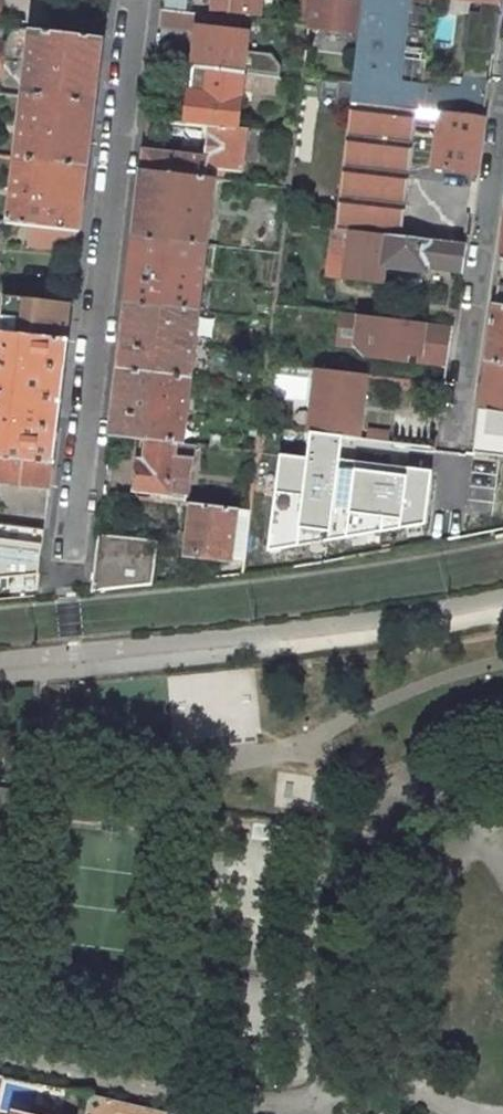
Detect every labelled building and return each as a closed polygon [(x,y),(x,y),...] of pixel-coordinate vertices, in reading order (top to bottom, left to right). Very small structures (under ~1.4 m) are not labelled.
[(257,13),(259,0),(215,0),(214,8),(257,13)] [(298,25),(307,26),(310,0),(301,0),(298,25)] [(307,26),(359,32),(363,0),(310,0),(307,26)] [(359,32),(358,42),(425,50),(431,0),(363,0),(359,32)] [(492,53),(501,4),(482,2),(480,13),(469,12),(464,49),(492,53)] [(241,18),(161,9),(159,28),(198,33),(193,68),(242,74),(253,75),(256,52),(245,51),(247,34),(239,33),(241,18)] [(61,19),(59,34),(84,37),(85,22),(61,19)] [(298,25),(285,23),(283,38),(305,41),(307,26),(298,25)] [(59,34),(30,30),(23,95),(94,104),(102,39),(84,37),(59,34)] [(358,42),(351,103),(440,113),(484,118),(489,82),(463,78),(461,89),(421,83),(425,50),(358,42)] [(242,74),(193,68),(187,123),(210,126),(236,129),(240,91),(242,74)] [(253,75),(242,74),(240,91),(279,96),(281,79),(253,75)] [(94,104),(23,95),(15,158),(87,167),(94,104)] [(351,103),(335,229),(401,237),(410,172),(412,156),(434,160),(440,113),(351,103)] [(484,118),(440,113),(434,160),(432,167),(475,173),(484,118)] [(236,129),(210,126),(206,159),(144,151),(142,171),(213,180),(240,183),(246,131),(236,129)] [(87,167),(15,158),(8,223),(33,226),(79,231),(87,167)] [(213,180),(142,171),(134,236),(206,245),(213,180)] [(31,246),(77,252),(79,231),(33,226),(31,246)] [(401,237),(335,229),(332,256),(347,258),(345,277),(381,282),(383,265),(425,271),(425,267),(461,271),(465,245),(401,237)] [(206,245),(134,236),(126,303),(198,311),(206,245)] [(496,283),(484,360),(502,364),(502,284),(496,283)] [(1,308),(0,319),(0,333),(66,341),(71,304),(3,296),(1,308)] [(198,311),(126,303),(119,369),(190,377),(198,311)] [(336,345),(356,347),(363,356),(407,361),(408,355),(418,356),(417,363),(447,367),(451,327),(339,314),(336,345)] [(0,333),(0,456),(52,462),(66,341),(0,333)] [(484,360),(477,407),(502,411),(502,364),(484,360)] [(446,374),(382,366),(381,377),(445,385),(446,374)] [(190,377),(119,369),(111,435),(148,440),(183,443),(190,377)] [(318,370),(317,370),(309,433),(310,433),(343,437),(356,439),(358,439),(365,376),(318,370)] [(477,407),(472,452),(502,456),(502,411),(477,407)] [(268,552),(425,523),(432,471),(340,460),(343,437),(310,433),(307,458),(280,454),(268,552)] [(183,443),(148,440),(146,463),(139,462),(136,489),(188,495),(193,444),(183,443)] [(44,529),(47,504),(49,488),(52,462),(0,456),(0,523),(44,529)] [(250,511),(192,504),(186,552),(244,559),(250,511)] [(39,574),(44,529),(0,523),(0,578),(39,574)] [(156,542),(99,535),(93,586),(92,591),(181,582),(184,581),(182,562),(154,561),(156,542)] [(243,567),(219,566),(221,577),(242,575),(243,567)] [(9,827),(14,787),(0,785),(0,826),(9,827)] [(90,1095),(85,1113),(179,1113),(90,1095)]
